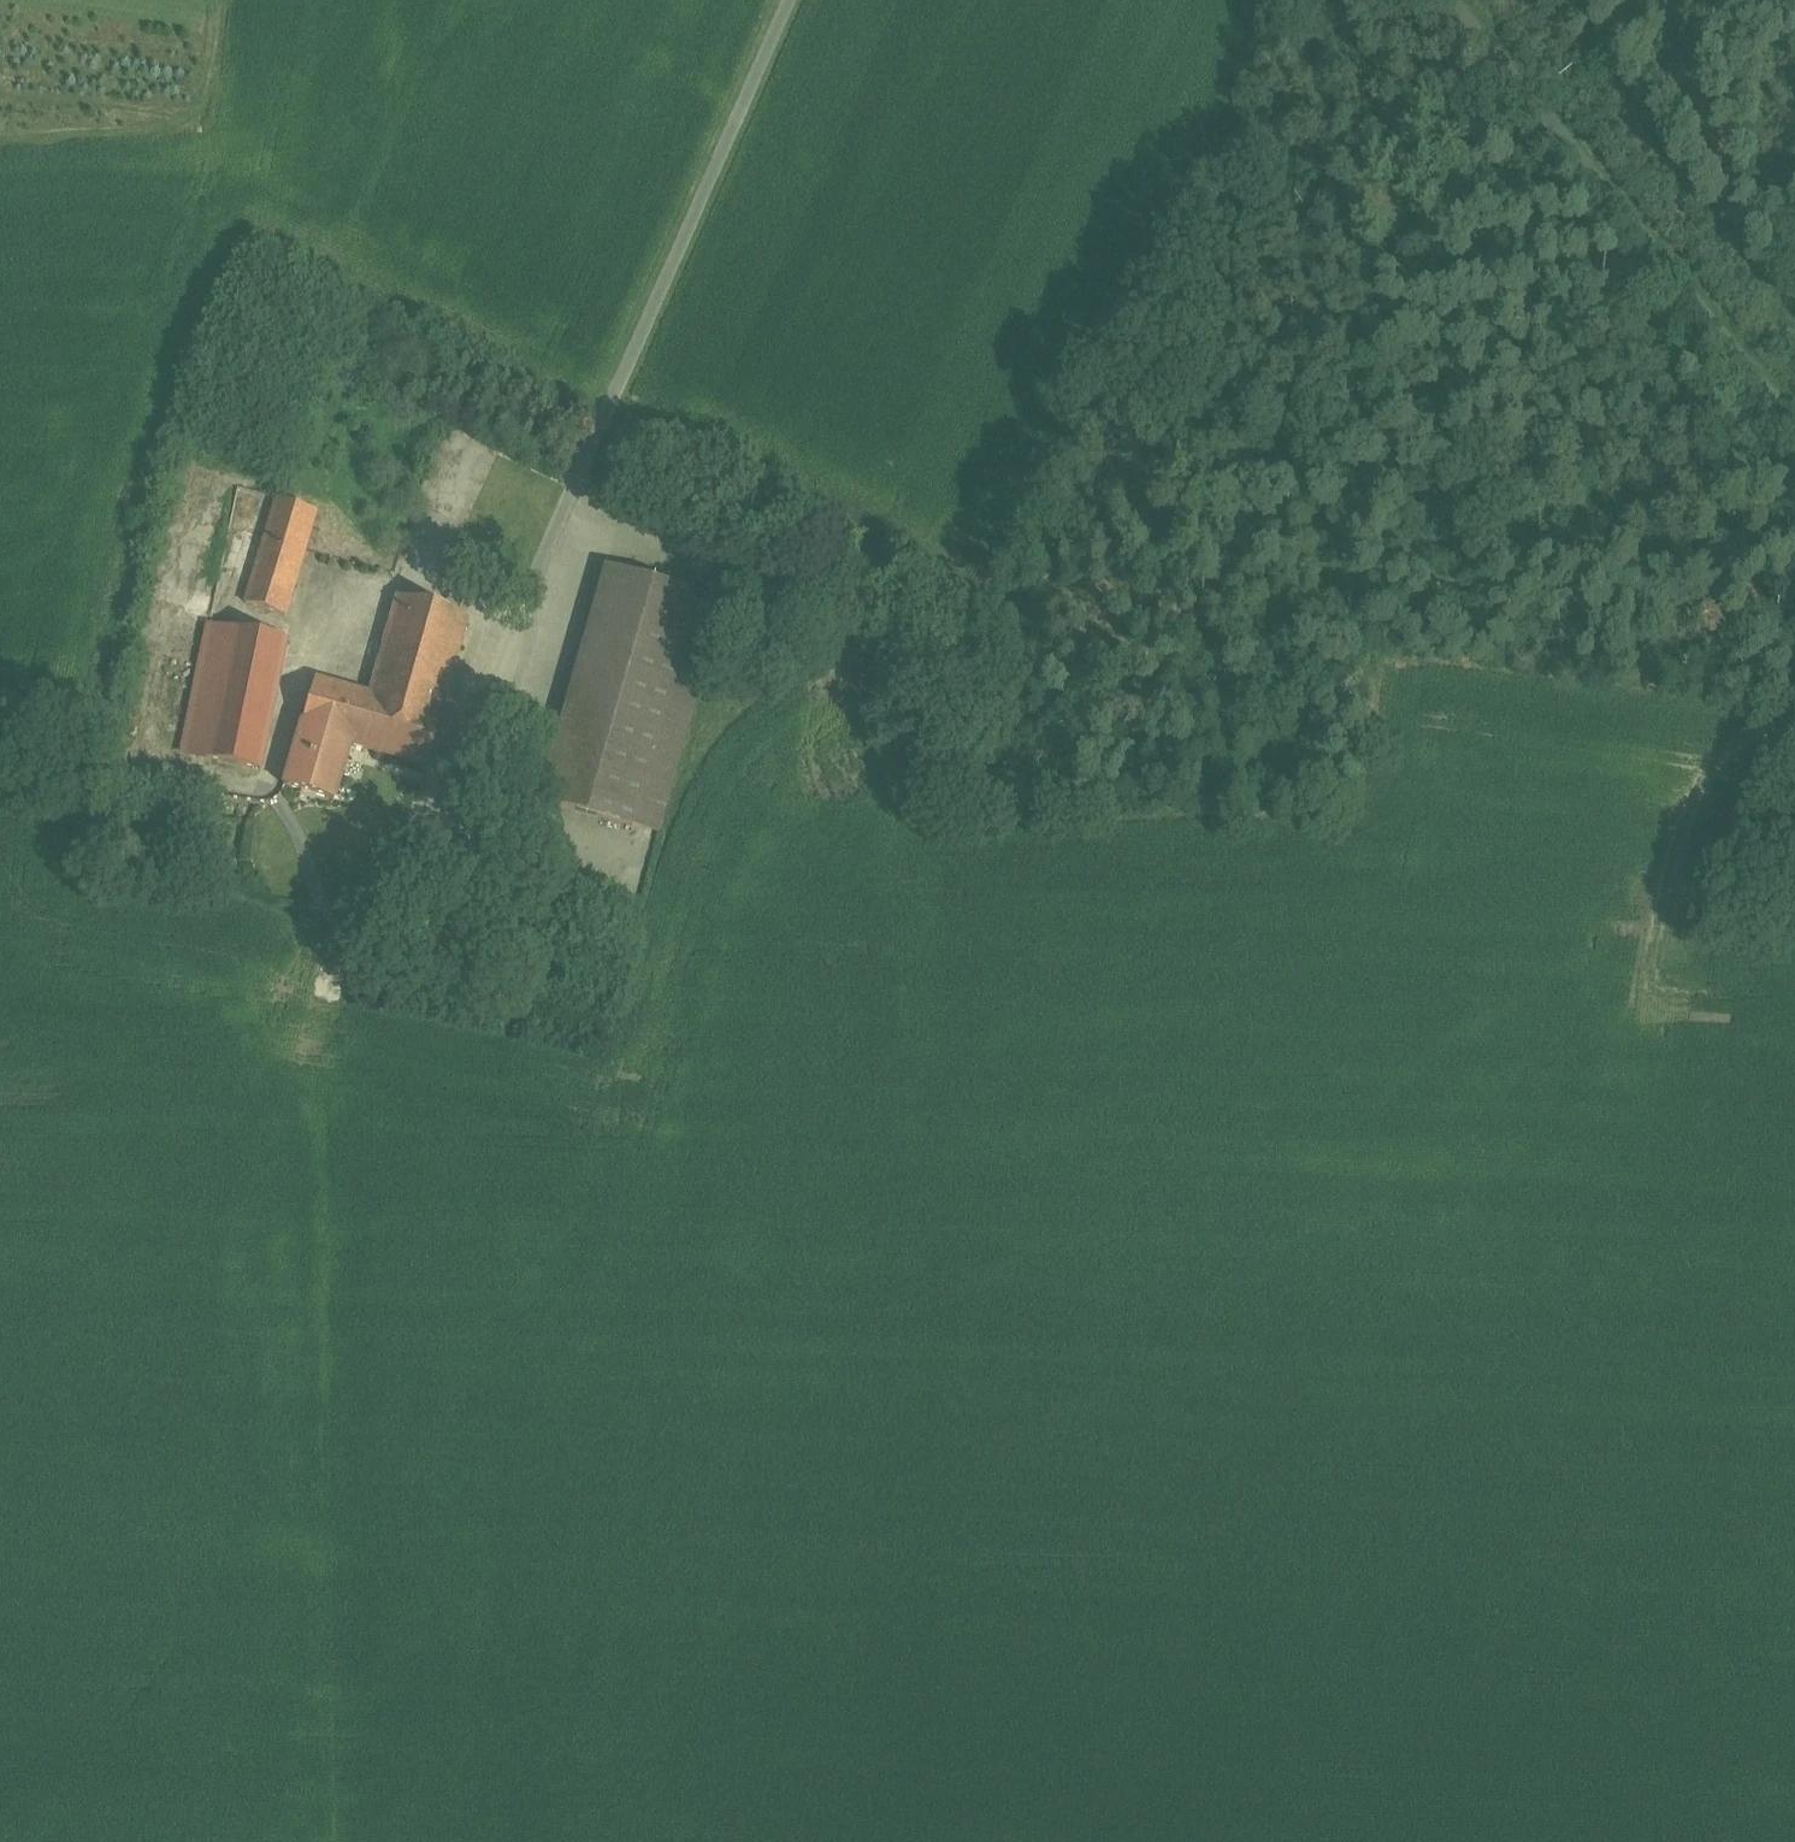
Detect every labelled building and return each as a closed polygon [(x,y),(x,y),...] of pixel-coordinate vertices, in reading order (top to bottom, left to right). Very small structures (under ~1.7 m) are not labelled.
[(281,481),(240,467),(206,565),(248,579),(281,481)] [(667,571),(575,542),(500,773),(591,802),(667,571)] [(439,599),(364,574),(319,711),(394,735),(439,599)] [(247,613),(167,592),(134,718),(214,739),(247,613)] [(293,784),(325,667),(271,653),(240,769),(293,784)]
